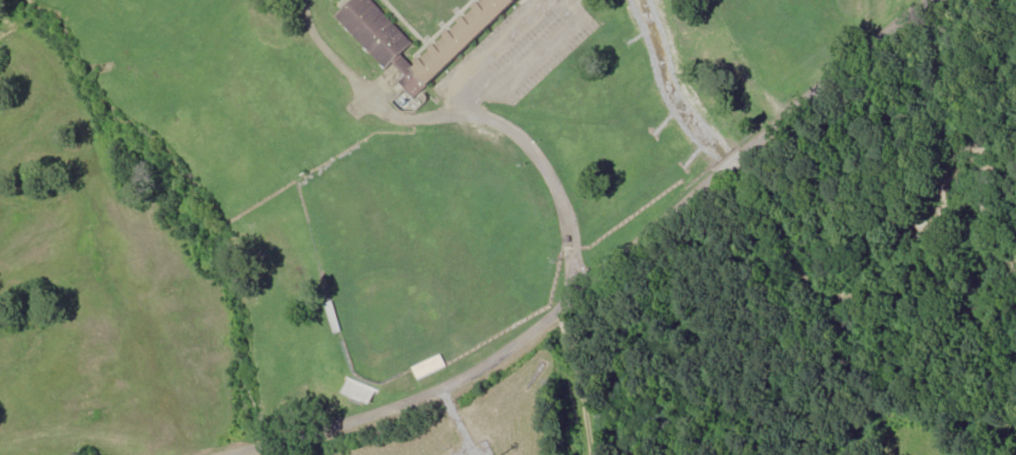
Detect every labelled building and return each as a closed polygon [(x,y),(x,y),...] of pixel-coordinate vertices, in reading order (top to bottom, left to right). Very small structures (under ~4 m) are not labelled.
[(516,0),(482,0),(413,67),(402,55),(413,44),(370,0),(356,0),(339,17),(387,66),(391,62),(406,77),(399,83),(415,100),(517,1),(516,0)] [(420,381),(447,367),(441,355),(414,369),(420,381)]
